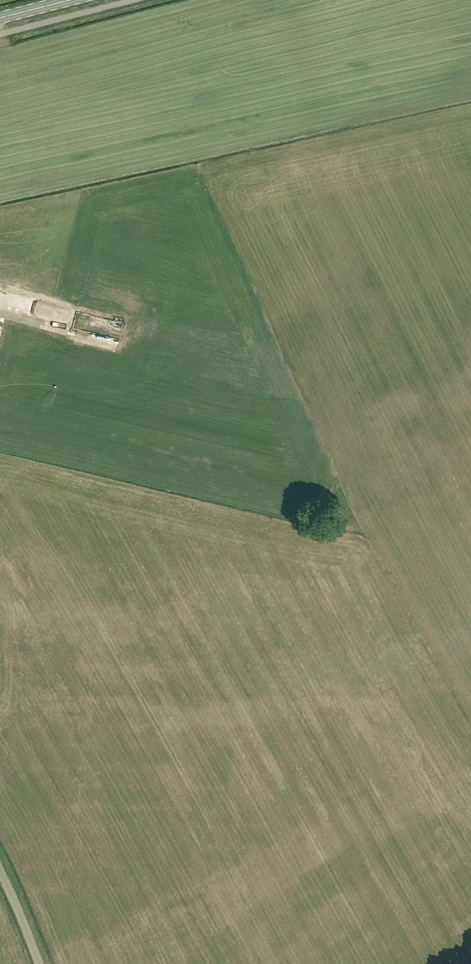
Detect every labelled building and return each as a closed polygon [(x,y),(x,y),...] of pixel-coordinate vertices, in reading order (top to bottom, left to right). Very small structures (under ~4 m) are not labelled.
[(94,343),(118,349),(120,339),(96,333),(94,343)]
